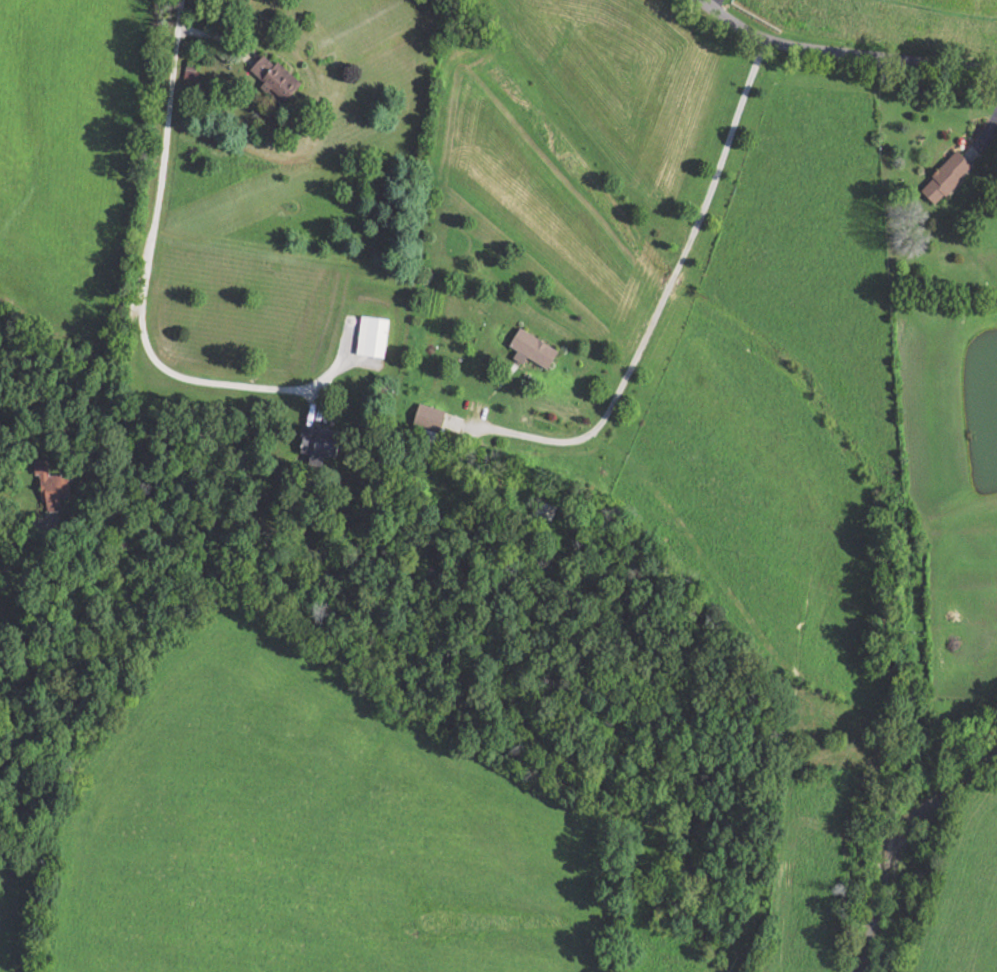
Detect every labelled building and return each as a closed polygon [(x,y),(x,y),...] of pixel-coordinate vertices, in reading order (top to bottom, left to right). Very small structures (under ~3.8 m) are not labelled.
[(249,73),(286,106),(305,85),(269,52),(249,73)] [(184,81),(196,81),(197,66),(185,66),(184,81)] [(969,168),(953,151),(914,189),(930,206),(969,168)] [(389,318),(361,316),(358,356),(386,358),(389,318)] [(562,349),(519,328),(510,348),(553,368),(562,349)] [(412,424),(442,432),(447,410),(417,403),(412,424)] [(305,456),(337,454),(335,432),(303,435),(305,456)]
